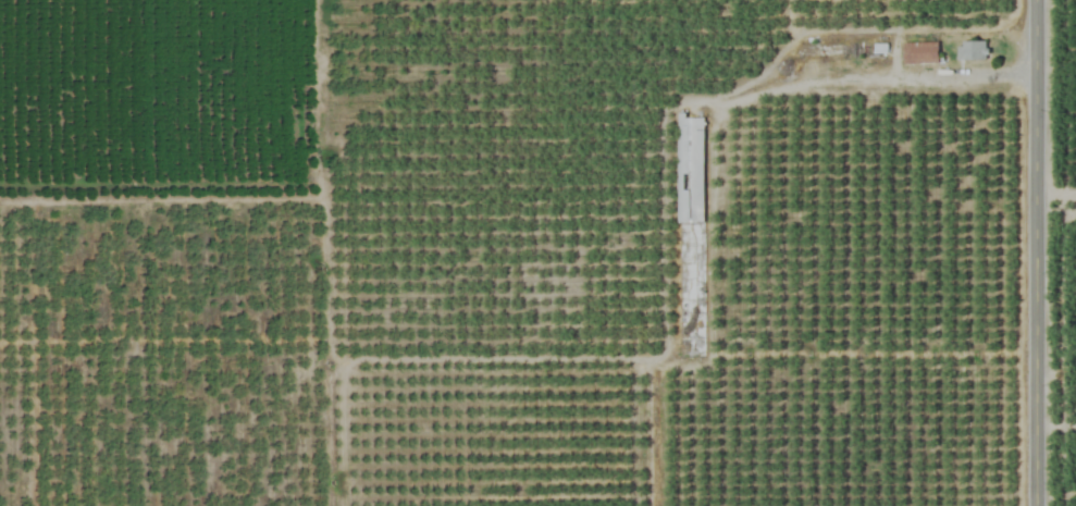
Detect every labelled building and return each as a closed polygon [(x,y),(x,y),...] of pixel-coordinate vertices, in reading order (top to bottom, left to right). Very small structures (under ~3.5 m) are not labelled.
[(987,41),(957,41),(957,60),(987,60),(987,41)] [(937,63),(937,42),(903,42),(903,63),(937,63)] [(704,115),(677,115),(678,355),(705,355),(704,115)]
